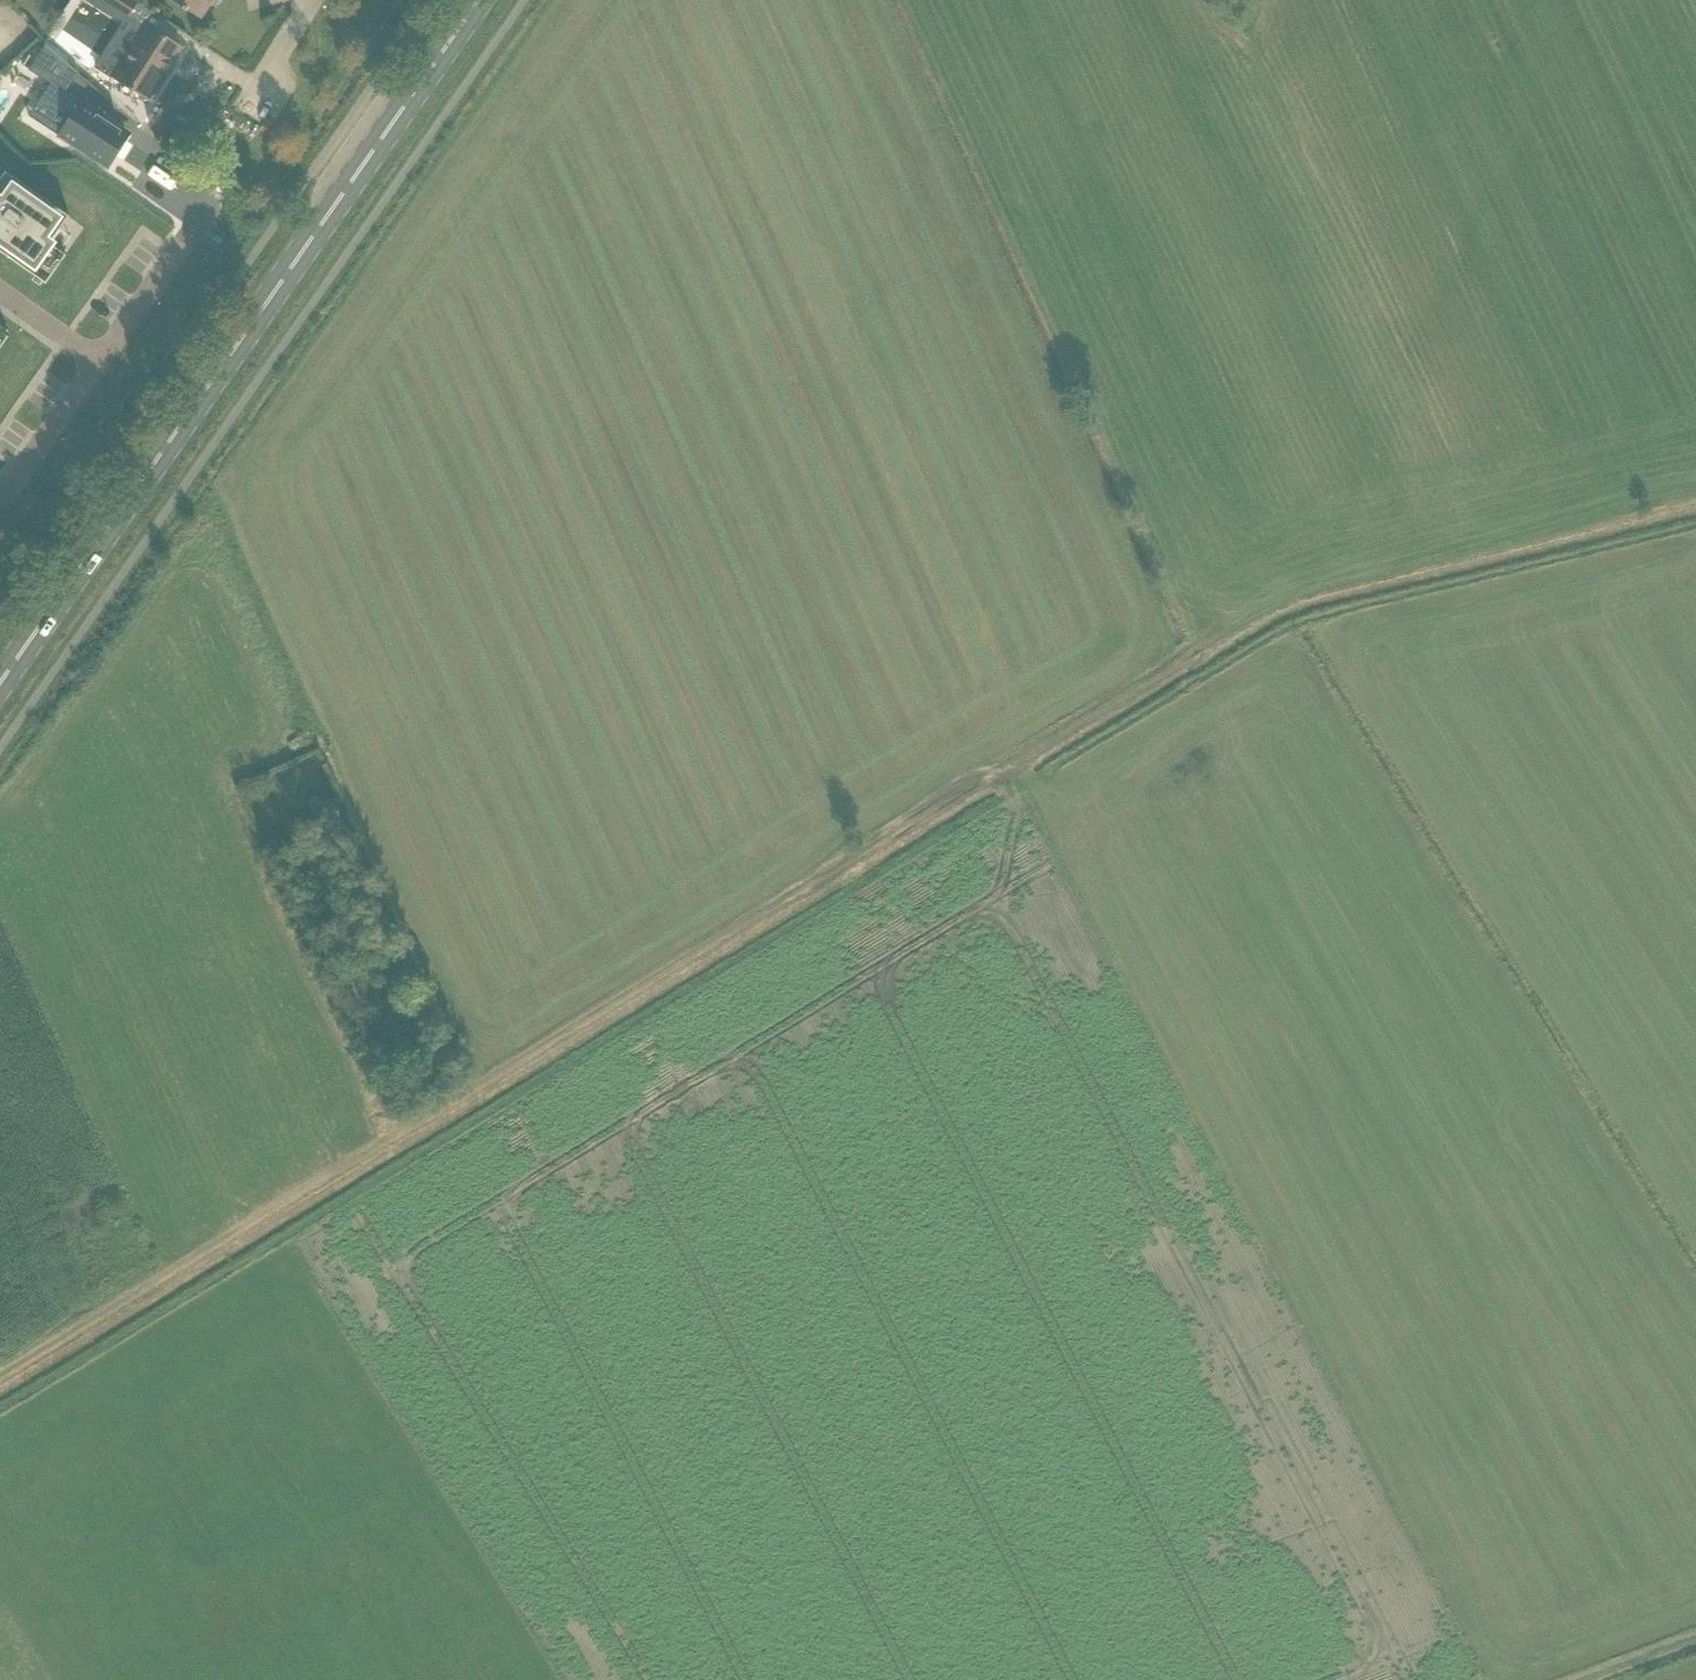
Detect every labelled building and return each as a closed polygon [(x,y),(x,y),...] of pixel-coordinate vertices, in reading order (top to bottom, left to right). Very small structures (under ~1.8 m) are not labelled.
[(130,17),(138,3),(133,0),(103,0),(130,17)] [(181,6),(200,18),(212,0),(173,0),(181,6)] [(100,65),(101,70),(112,78),(150,102),(170,71),(167,69),(181,47),(146,24),(123,60),(113,53),(107,54),(100,65)] [(45,45),(28,70),(49,84),(28,116),(30,117),(59,136),(107,168),(115,155),(113,153),(126,132),(66,93),(78,73),(45,45)] [(34,276),(33,278),(41,284),(42,282),(45,284),(48,281),(44,278),(43,280),(36,275),(53,251),(64,258),(66,255),(50,243),(69,216),(5,171),(0,178),(0,252),(34,276)] [(8,337),(5,334),(6,333),(0,328),(0,333),(4,336),(2,338),(6,340),(8,337)]
